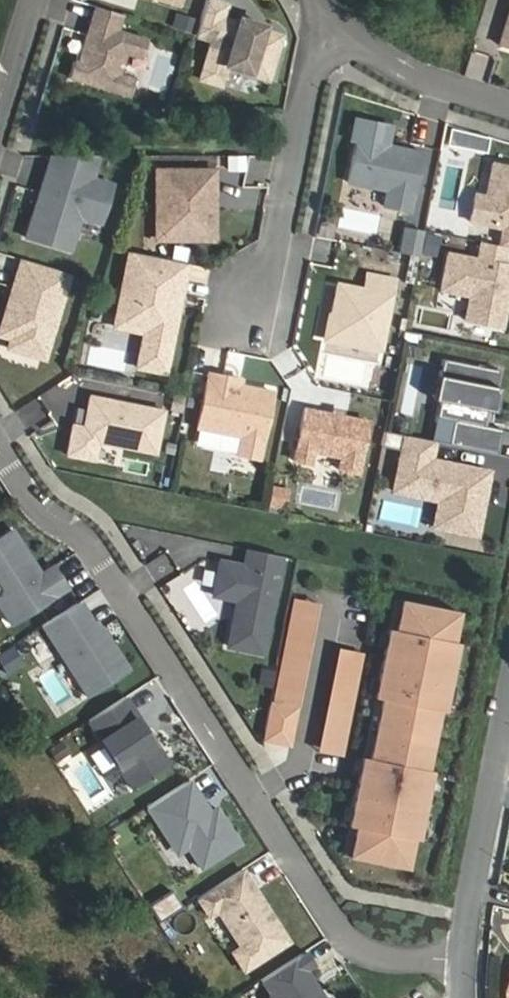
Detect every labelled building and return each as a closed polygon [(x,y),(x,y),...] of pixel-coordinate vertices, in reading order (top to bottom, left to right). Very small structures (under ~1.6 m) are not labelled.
[(185,11),(188,0),(149,0),(185,11)] [(231,13),(212,7),(201,42),(218,47),(210,72),(229,78),(231,73),(273,86),(279,65),(277,64),(283,45),(267,40),(268,38),(227,26),(231,13)] [(128,20),(102,11),(88,57),(85,68),(80,66),(75,82),(136,101),(141,85),(125,80),(132,58),(149,63),(154,46),(123,36),(128,20)] [(210,72),(206,86),(225,92),(229,78),(210,72)] [(395,153),(364,146),(356,189),(391,196),(387,212),(418,218),(430,160),(404,154),(403,159),(394,157),(395,153)] [(104,160),(56,160),(30,244),(74,257),(86,219),(90,206),(96,203),(110,207),(116,189),(97,183),(104,160)] [(489,168),(482,202),(471,199),(465,226),(498,233),(495,250),(503,252),(508,253),(508,172),(489,168)] [(218,179),(165,178),(165,242),(217,242),(217,213),(212,213),(212,206),(217,206),(218,179)] [(86,219),(105,225),(110,207),(96,203),(90,206),(86,219)] [(429,239),(409,235),(404,259),(424,263),(429,239)] [(476,246),(473,264),(443,258),(436,294),(465,301),(460,325),(497,332),(501,310),(497,303),(500,291),(505,292),(508,273),(508,271),(499,269),(503,252),(495,250),(476,246)] [(176,317),(180,299),(185,300),(191,268),(134,257),(121,318),(136,321),(134,334),(149,337),(141,372),(169,377),(181,318),(176,317)] [(73,278),(27,264),(9,323),(20,327),(15,343),(12,352),(48,363),(73,278)] [(343,290),(332,344),(387,356),(401,286),(373,280),(369,295),(343,290)] [(121,318),(119,331),(134,334),(136,321),(121,318)] [(20,327),(9,323),(4,340),(15,343),(20,327)] [(496,376),(440,364),(431,405),(436,406),(433,422),(450,426),(445,449),(494,459),(499,435),(480,431),(483,416),(485,416),(490,392),(493,393),(496,376)] [(245,442),(241,460),(262,465),(276,398),(243,391),(227,388),(228,382),(212,378),(201,433),(245,442)] [(245,385),(228,382),(227,388),(243,391),(245,385)] [(87,432),(77,429),(71,459),(97,464),(101,446),(159,458),(167,416),(137,409),(136,414),(126,412),(127,407),(94,401),(87,432)] [(373,423),(309,410),(299,462),(315,465),(318,452),(347,458),(344,471),(362,475),(373,423)] [(407,441),(388,437),(384,457),(403,461),(407,441)] [(396,497),(454,509),(449,535),(478,541),(491,478),(432,466),(436,447),(407,441),(403,461),(396,497)] [(271,488),(267,507),(281,509),(284,491),(271,488)] [(15,628),(71,593),(57,570),(44,578),(16,533),(0,544),(0,582),(7,593),(5,600),(0,603),(0,605),(15,628)] [(285,561),(251,555),(248,572),(224,567),(217,600),(241,605),(232,651),(265,658),(285,561)] [(315,602),(289,596),(286,610),(279,644),(258,742),(286,746),(315,602)] [(452,611),(392,601),(387,629),(380,629),(367,697),(373,697),(362,757),(352,759),(340,826),(347,829),(341,858),(402,870),(407,840),(416,842),(429,774),(422,770),(433,713),(440,712),(455,643),(448,642),(452,611)] [(45,630),(91,701),(132,675),(111,642),(107,644),(97,630),(82,606),(45,630)] [(105,632),(97,630),(107,644),(111,642),(105,632)] [(0,651),(0,674),(0,675),(20,667),(11,646),(0,651)] [(360,654),(333,648),(311,752),(340,757),(360,654)] [(52,657),(33,669),(57,706),(76,694),(52,657)] [(270,663),(257,660),(255,676),(267,679),(270,663)] [(172,769),(128,701),(91,725),(134,793),(172,769)] [(68,756),(60,744),(49,752),(56,763),(68,756)] [(212,817),(192,785),(188,788),(208,820),(212,817)] [(188,788),(149,812),(169,843),(179,836),(189,852),(203,874),(242,849),(219,813),(212,817),(208,820),(188,788)] [(169,843),(179,859),(189,852),(179,836),(169,843)] [(244,875),(199,903),(211,922),(219,916),(242,952),(234,957),(246,976),(290,947),(270,915),(267,917),(263,910),(265,908),(244,875)] [(262,986),(269,997),(321,997),(318,994),(314,996),(311,991),(315,989),(307,976),(315,971),(307,958),(262,986)]
